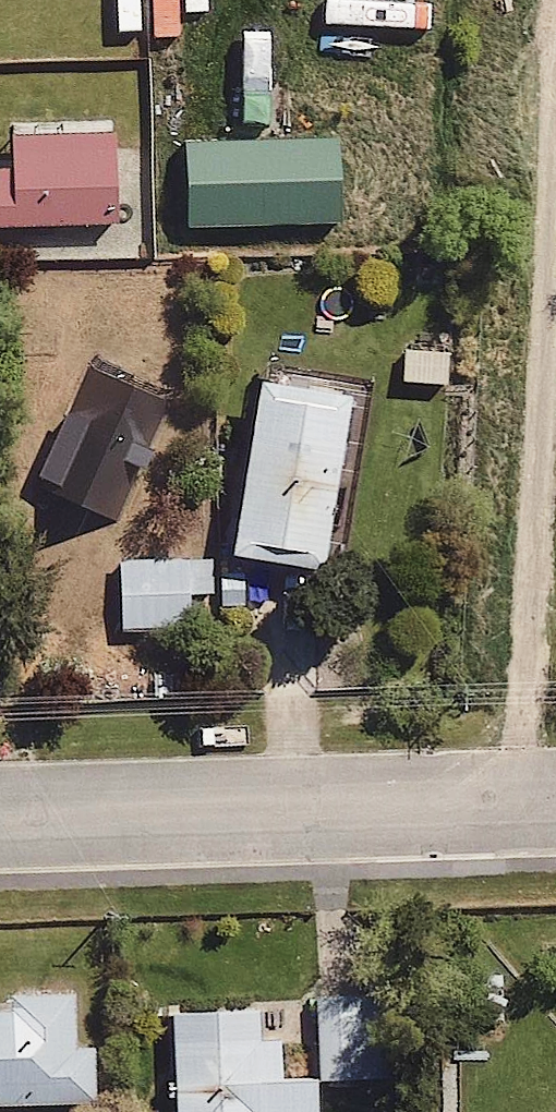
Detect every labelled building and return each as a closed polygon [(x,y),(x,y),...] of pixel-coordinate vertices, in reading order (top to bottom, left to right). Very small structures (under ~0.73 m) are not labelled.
[(148,42),(178,41),(177,0),(147,0),(148,42)] [(108,124),(13,125),(14,157),(0,157),(0,223),(109,223),(108,124)] [(338,139),(182,142),(184,231),(340,228),(338,139)] [(448,347),(397,348),(397,383),(448,383),(448,347)] [(128,392),(85,370),(28,478),(72,501),(128,392)] [(352,392),(255,374),(222,547),(319,566),(352,392)] [(209,556),(114,557),(115,629),(191,628),(191,592),(209,591),(209,556)] [(372,984),(315,987),(320,1080),(377,1077),(372,984)] [(92,1103),(91,1045),(73,1045),(71,993),(0,995),(0,1106),(92,1103)] [(168,1012),(172,1111),(315,1111),(313,1077),(279,1079),(277,1041),(255,1042),(253,1008),(168,1012)]
